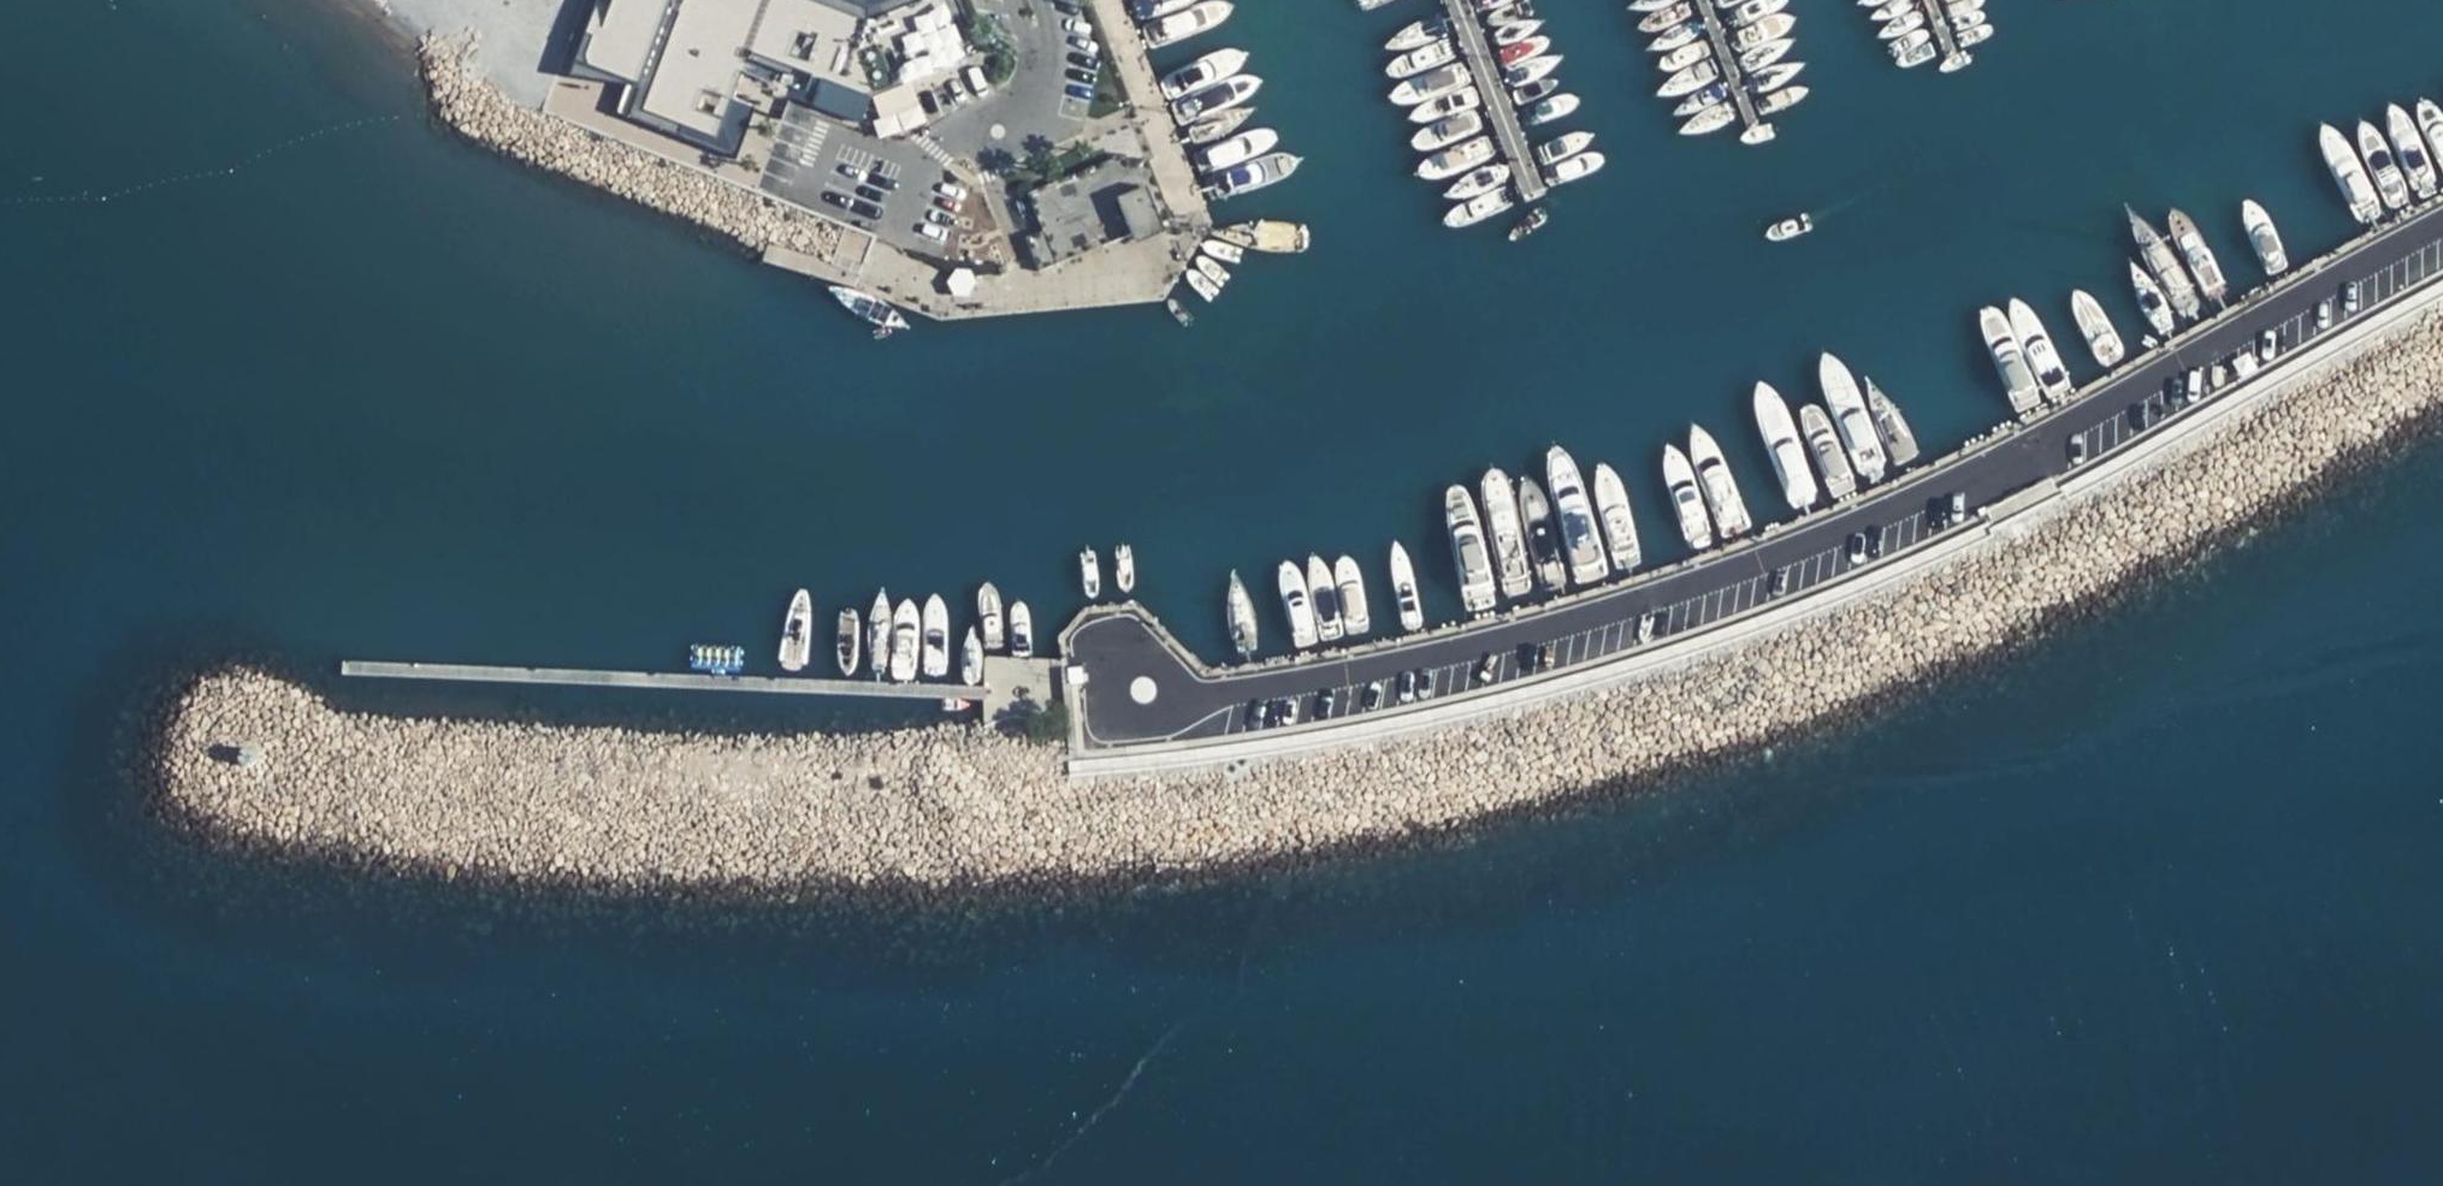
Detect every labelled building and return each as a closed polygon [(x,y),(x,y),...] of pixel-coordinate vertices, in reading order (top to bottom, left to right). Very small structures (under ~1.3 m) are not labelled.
[(646,82),(672,15),(668,13),(673,0),(609,0),(587,60),(646,82)] [(668,13),(672,15),(710,28),(753,44),(749,51),(747,58),(794,76),(797,69),(827,81),(847,88),(870,96),(910,78),(968,55),(947,0),(914,0),(874,15),(853,7),(837,0),(836,0),(673,0),(668,13)] [(708,154),(716,134),(723,116),(747,58),(749,51),(753,44),(710,28),(672,15),(646,82),(631,123),(708,154)] [(924,113),(910,78),(870,96),(847,88),(838,111),(887,129),(924,113)] [(818,103),(838,111),(847,88),(827,81),(818,103)] [(739,122),(723,116),(716,134),(725,136),(729,131),(734,133),(739,122)] [(1125,154),(1110,160),(1114,171),(1130,166),(1125,154)] [(1114,171),(1110,160),(1030,191),(1048,239),(1031,246),(1040,270),(1152,226),(1152,225),(1143,205),(1163,197),(1149,160),(1130,166),(1114,171)] [(1170,218),(1163,197),(1143,205),(1152,225),(1170,218)] [(949,282),(956,295),(968,295),(977,281),(970,269),(957,269),(949,282)]
